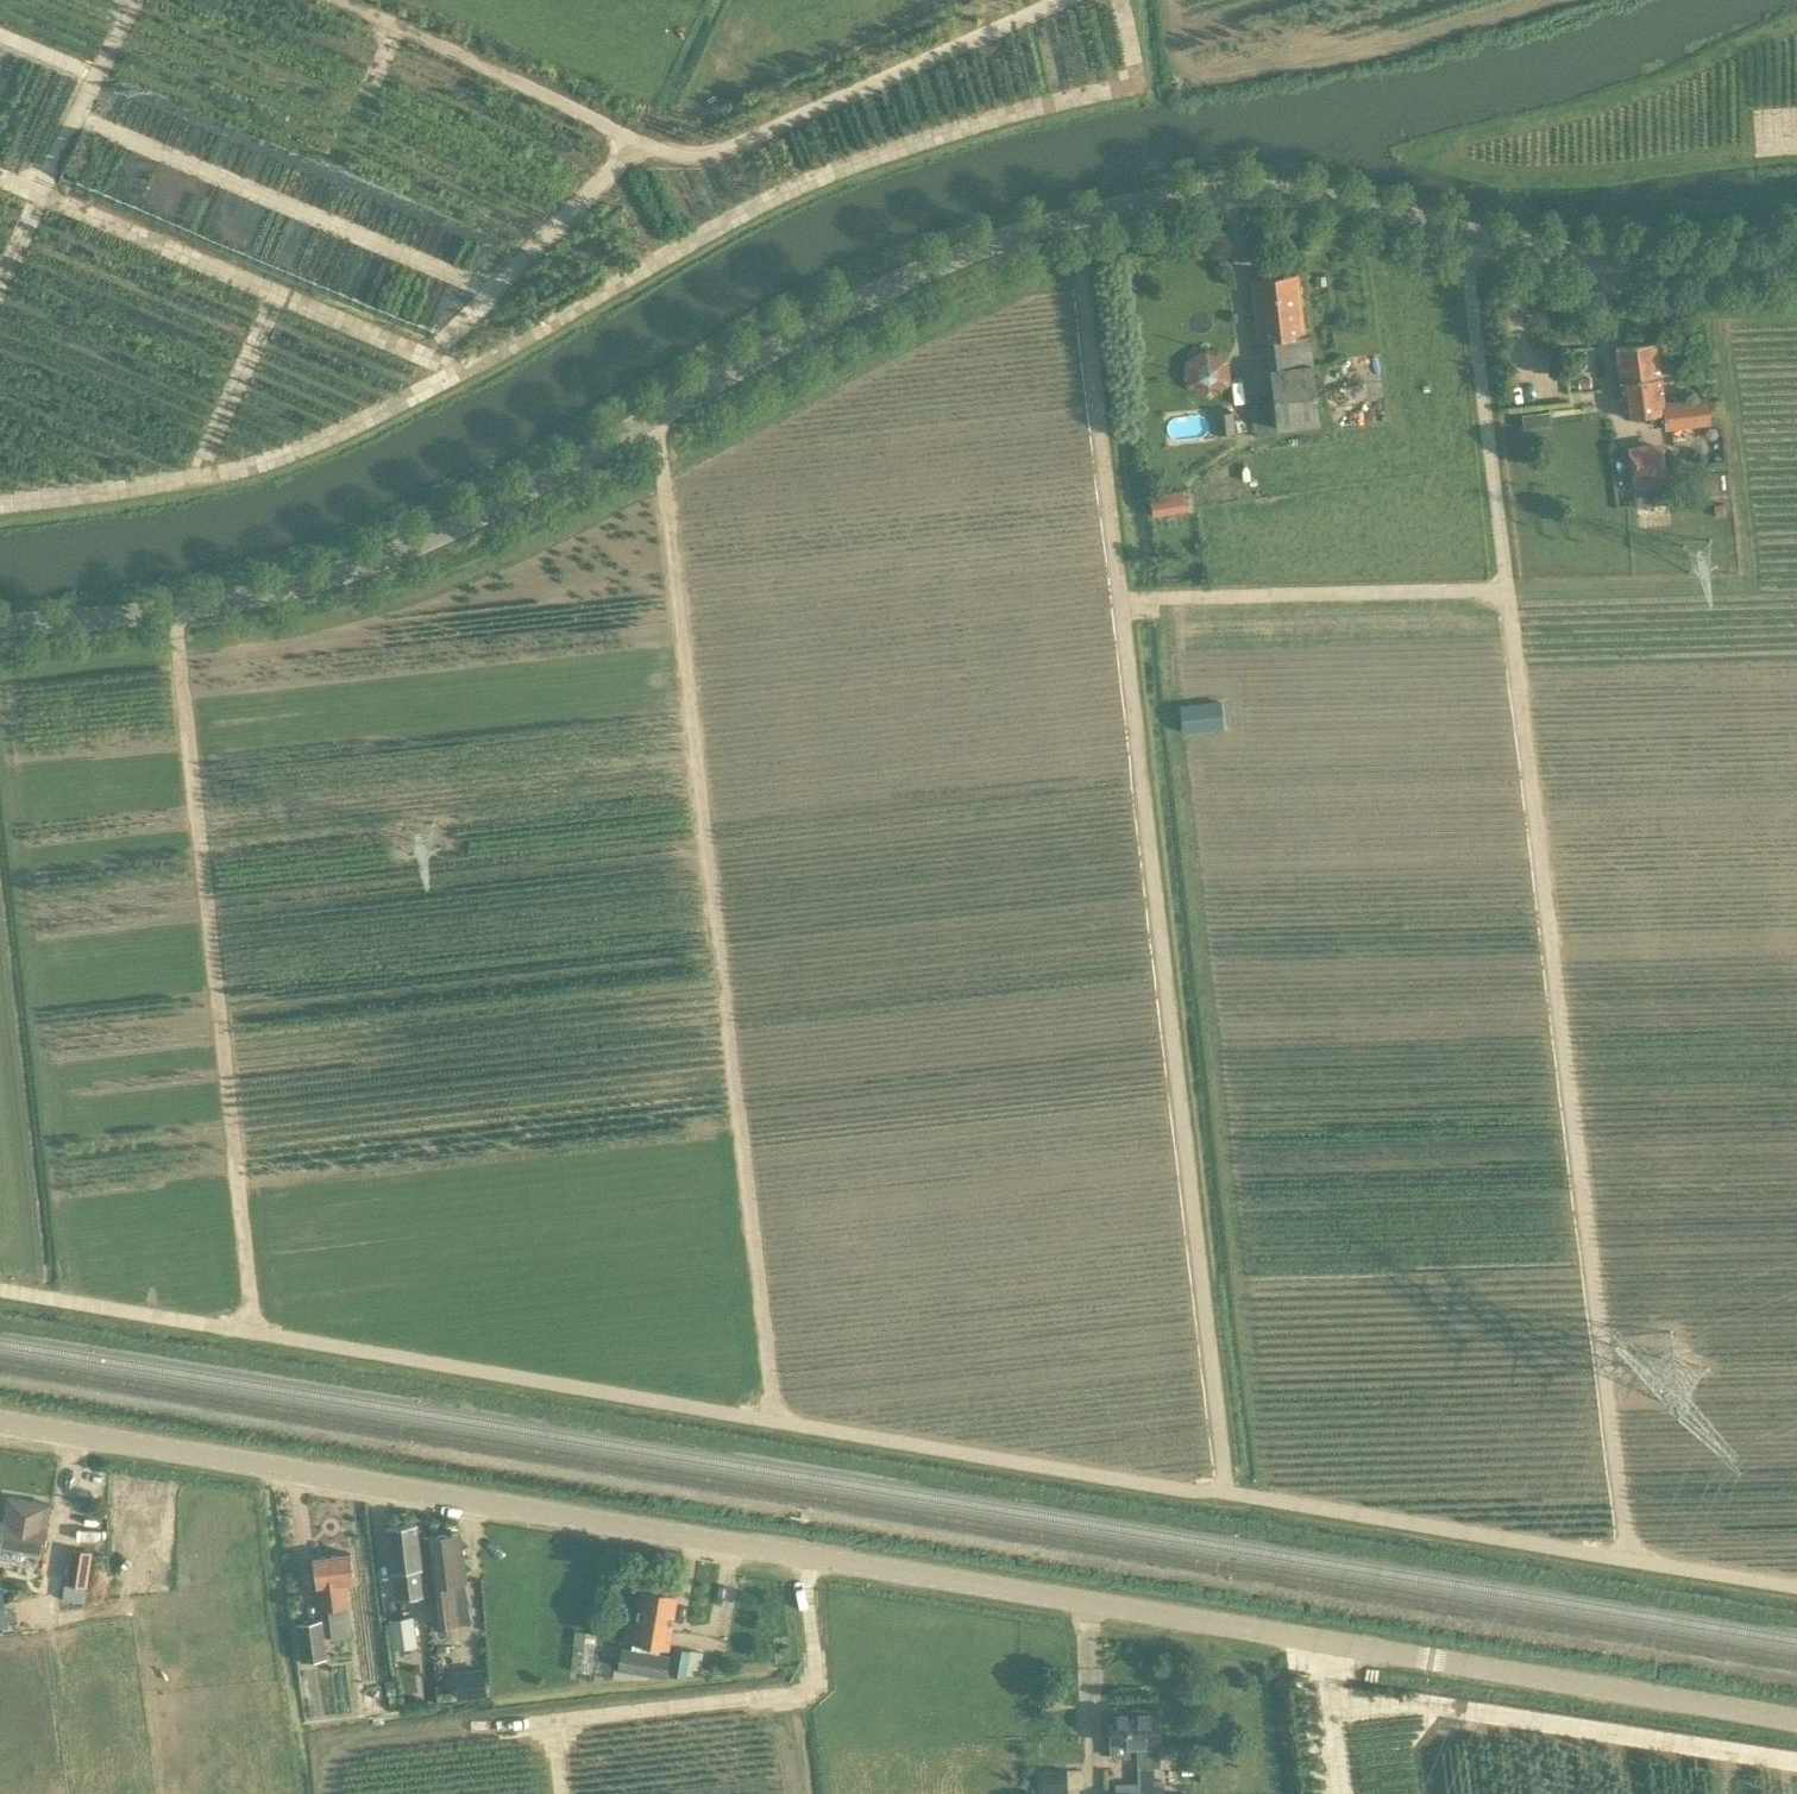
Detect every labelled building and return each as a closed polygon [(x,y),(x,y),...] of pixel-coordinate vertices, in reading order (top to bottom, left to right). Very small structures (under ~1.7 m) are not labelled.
[(385,235),(373,242),(381,256),(394,249),(385,235)] [(1310,333),(1304,333),(1297,273),(1251,279),(1259,339),(1265,338),(1270,366),(1274,398),(1249,403),(1253,430),(1277,427),(1277,429),(1320,424),(1313,362),(1310,333)] [(1659,374),(1674,372),(1671,353),(1657,355),(1655,340),(1615,345),(1624,417),(1664,412),(1666,430),(1709,424),(1705,396),(1663,401),(1659,374)] [(1228,357),(1206,346),(1185,362),(1186,386),(1211,397),(1231,383),(1228,357)] [(1590,378),(1579,378),(1580,388),(1590,387),(1590,378)] [(1235,431),(1233,410),(1215,412),(1217,434),(1235,431)] [(1551,425),(1550,411),(1521,414),(1523,428),(1551,425)] [(1628,446),(1631,473),(1634,492),(1635,507),(1671,503),(1669,484),(1668,484),(1665,455),(1662,455),(1661,443),(1628,446)] [(1688,495),(1718,492),(1716,473),(1687,475),(1688,495)] [(1183,488),(1150,494),(1153,517),(1187,511),(1183,488)] [(1727,513),(1725,501),(1713,503),(1715,515),(1727,513)] [(1223,728),(1220,700),(1181,704),(1183,732),(1223,728)] [(48,1527),(47,1526),(50,1503),(7,1496),(4,1519),(1,1519),(0,1528),(0,1546),(44,1553),(48,1527)] [(386,1527),(391,1571),(393,1571),(396,1598),(424,1595),(416,1524),(386,1527)] [(464,1585),(464,1581),(465,1581),(459,1532),(423,1537),(434,1626),(457,1623),(452,1587),(464,1585)] [(64,1583),(61,1600),(84,1603),(87,1586),(93,1550),(69,1547),(64,1583)] [(319,1610),(328,1609),(332,1639),(352,1636),(348,1606),(347,1606),(344,1581),(354,1580),(351,1552),(312,1557),(319,1610)] [(659,1652),(659,1647),(667,1649),(677,1593),(642,1587),(632,1643),(632,1647),(621,1646),(616,1669),(666,1678),(670,1654),(659,1652)] [(413,1616),(388,1619),(392,1648),(417,1645),(413,1616)] [(327,1657),(322,1619),(296,1622),(302,1661),(327,1657)] [(361,1632),(363,1677),(381,1676),(379,1631),(361,1632)] [(699,1676),(700,1670),(703,1653),(703,1651),(674,1646),(669,1675),(685,1678),(686,1673),(699,1676)] [(487,1694),(484,1670),(455,1674),(458,1697),(487,1694)] [(1140,1793),(1154,1793),(1153,1746),(1158,1746),(1157,1709),(1109,1710),(1110,1743),(1110,1757),(1129,1756),(1129,1747),(1138,1747),(1140,1793)] [(1067,1791),(1068,1791),(1066,1769),(1037,1770),(1037,1792),(1038,1792),(1038,1793),(1067,1793),(1067,1791)]
